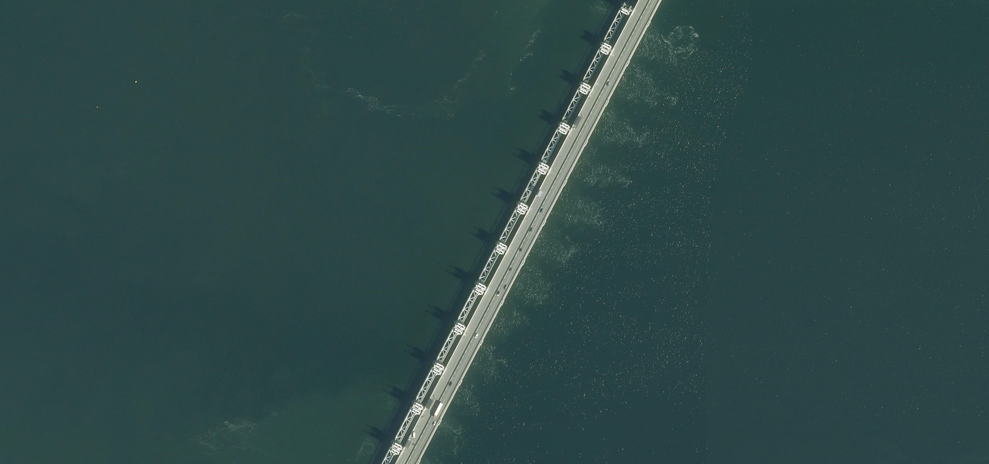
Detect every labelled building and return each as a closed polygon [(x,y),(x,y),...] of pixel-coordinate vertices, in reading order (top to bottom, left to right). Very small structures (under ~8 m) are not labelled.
[(621,10),(620,10),(627,13),(628,13),(631,9),(630,8),(631,6),(630,5),(629,6),(625,4),(625,3),(624,2),(622,6),(621,6),(619,9),(621,10)] [(606,53),(607,53),(611,46),(610,45),(604,41),(604,42),(603,41),(599,49),(600,49),(600,50),(606,53)] [(585,93),(586,93),(590,86),(589,85),(589,84),(583,81),(583,82),(582,81),(578,89),(579,89),(579,90),(585,93)] [(564,132),(566,133),(570,125),(568,125),(568,124),(562,121),(562,122),(561,121),(557,129),(558,129),(558,130),(564,133),(564,132)] [(543,172),(545,173),(549,165),(547,165),(548,164),(541,161),(540,161),(536,168),(537,169),(543,173),(543,172)] [(522,212),(524,213),(528,205),(526,205),(527,204),(520,201),(519,201),(515,208),(516,209),(522,213),(522,212)] [(501,252),(503,253),(507,245),(505,244),(506,244),(499,241),(498,240),(494,248),(495,249),(501,252)] [(480,292),(482,293),(486,285),(484,284),(485,284),(478,281),(477,280),(473,288),(474,289),(480,292)] [(460,332),(461,332),(465,325),(464,324),(464,323),(458,320),(457,321),(456,320),(452,328),(453,328),(453,329),(459,332),(460,332)] [(439,372),(440,372),(444,365),(443,364),(437,360),(436,361),(435,360),(431,368),(432,368),(432,369),(438,372),(439,372)] [(418,411),(419,412),(423,404),(422,404),(422,403),(416,400),(414,400),(410,407),(412,408),(411,408),(418,412),(418,411)] [(397,451),(398,452),(402,444),(401,444),(401,443),(395,440),(393,440),(389,447),(391,448),(390,448),(397,452),(397,451)]
